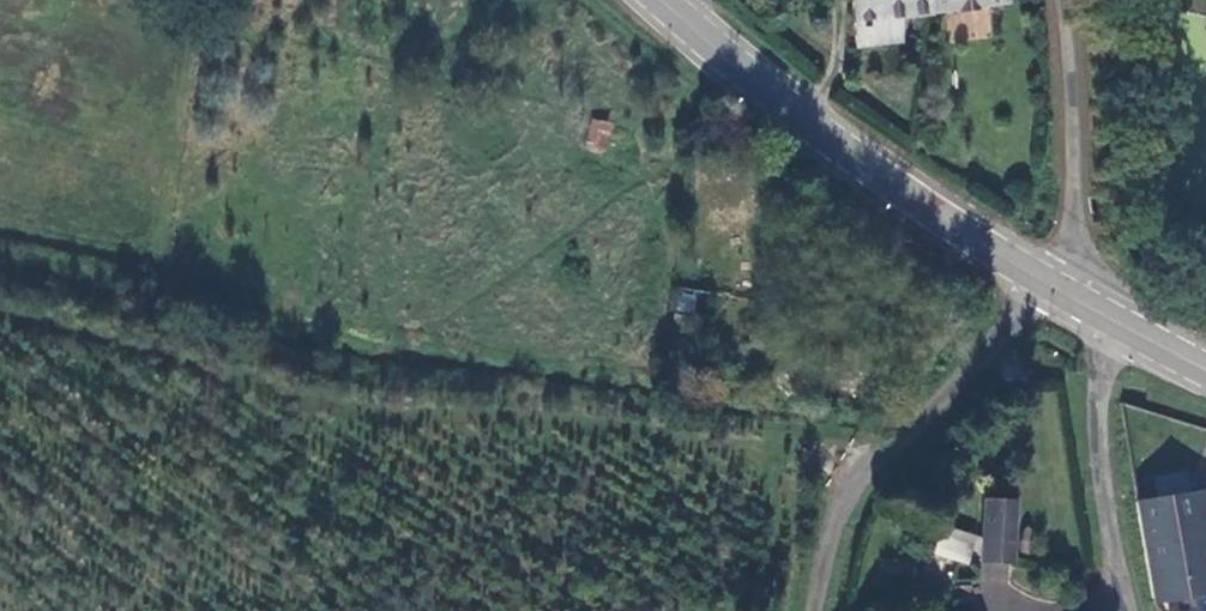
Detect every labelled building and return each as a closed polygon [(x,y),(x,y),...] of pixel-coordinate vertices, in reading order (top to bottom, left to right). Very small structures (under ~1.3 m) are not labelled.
[(928,15),(927,0),(853,0),(860,49),(903,42),(900,19),(928,15)] [(928,15),(1005,5),(1004,0),(927,0),(928,15)] [(591,119),(586,142),(607,146),(612,123),(591,119)] [(1189,494),(1198,557),(1205,556),(1205,492),(1189,494)] [(1189,494),(1138,501),(1156,602),(1204,595),(1198,557),(1189,494)] [(979,559),(1007,561),(1011,501),(982,499),(979,559)] [(933,555),(970,565),(978,537),(941,527),(933,555)]
